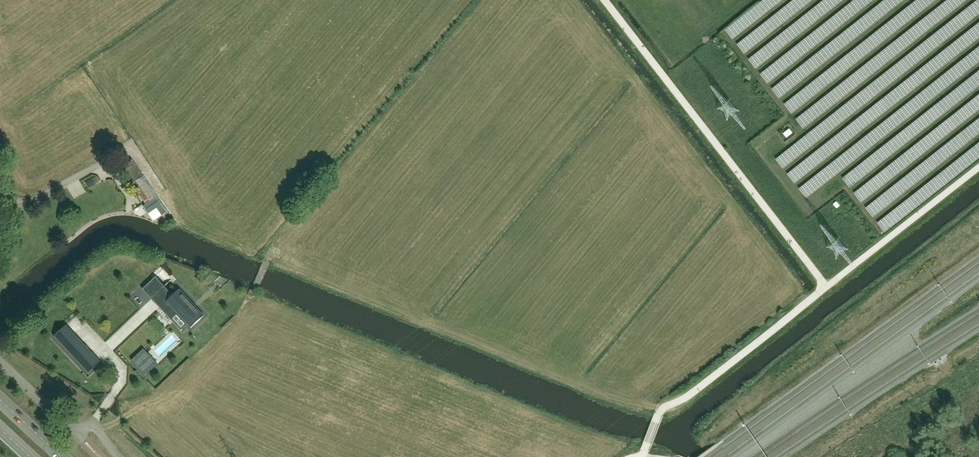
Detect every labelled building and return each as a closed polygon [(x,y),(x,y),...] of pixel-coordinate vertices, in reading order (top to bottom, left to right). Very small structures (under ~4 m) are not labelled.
[(92,178),(85,182),(89,188),(96,184),(93,179),(92,178)] [(147,205),(145,207),(149,213),(155,221),(162,216),(167,212),(156,197),(146,204),(147,205)] [(156,276),(142,289),(151,299),(160,291),(168,300),(159,307),(181,331),(188,324),(191,328),(204,315),(180,289),(173,295),(156,276)] [(53,336),(88,373),(101,361),(66,324),(53,336)] [(142,349),(137,354),(143,360),(136,366),(145,376),(156,364),(142,349)] [(143,360),(137,354),(130,360),(136,366),(143,360)]
